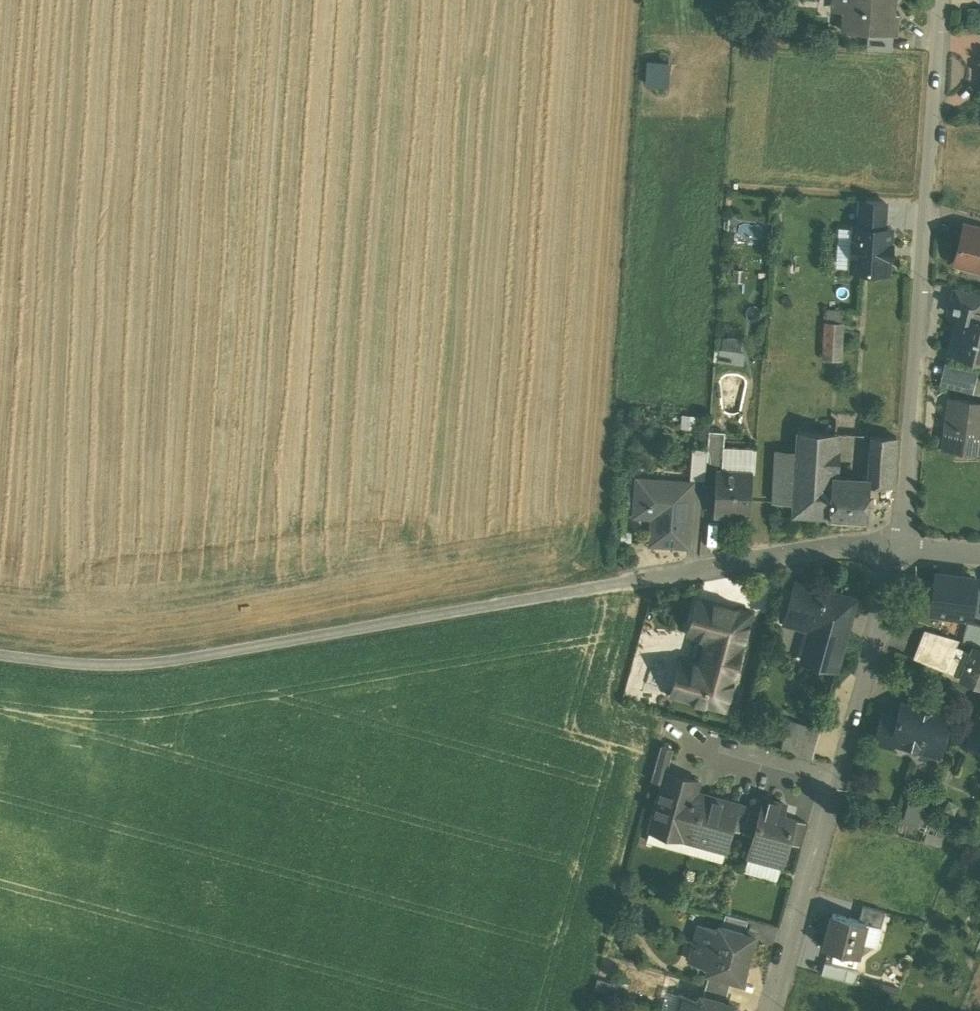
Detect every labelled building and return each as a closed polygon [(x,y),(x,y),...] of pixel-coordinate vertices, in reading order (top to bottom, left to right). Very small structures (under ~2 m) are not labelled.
[(846,7),(844,7),(843,30),(868,32),(892,34),(894,34),(896,13),(888,13),(889,0),(846,0),(846,7)] [(892,34),(868,32),(867,48),(891,50),(892,34)] [(641,83),(664,84),(665,59),(643,58),(641,83)] [(861,201),(860,226),(885,227),(886,203),(861,201)] [(963,224),(953,261),(979,269),(979,229),(963,224)] [(855,226),(852,269),(888,271),(891,229),(885,227),(860,226),(855,226)] [(955,287),(949,314),(960,317),(960,316),(979,321),(979,320),(979,293),(955,287)] [(841,310),(827,309),(827,322),(841,323),(841,310)] [(960,316),(960,317),(956,335),(952,334),(948,350),(979,358),(979,320),(979,321),(960,316)] [(841,323),(827,322),(825,359),(839,359),(839,354),(841,323)] [(715,361),(738,361),(738,335),(715,335),(715,361)] [(970,385),(972,368),(939,363),(937,381),(970,385)] [(949,397),(942,448),(979,453),(979,401),(949,397)] [(724,431),(708,430),(707,449),(706,458),(723,459),(723,446),(724,431)] [(836,432),(798,430),(797,454),(777,453),(774,502),(794,503),(793,514),(830,516),(832,480),(833,480),(834,475),(836,432)] [(896,435),(872,434),(869,482),(870,482),(870,484),(893,485),(896,435)] [(756,448),(723,446),(723,459),(722,470),(752,472),(755,472),(756,448)] [(693,448),(691,478),(705,479),(706,458),(707,449),(693,448)] [(722,470),(717,470),(716,485),(715,496),(714,514),(733,515),(733,511),(750,512),(752,472),(722,470)] [(691,484),(638,480),(637,506),(654,508),(652,542),(687,545),(691,484)] [(833,480),(832,480),(830,516),(848,517),(868,518),(870,484),(870,482),(869,482),(838,480),(833,480)] [(716,485),(705,484),(704,496),(715,496),(716,485)] [(933,601),(932,611),(970,617),(976,579),(937,573),(935,584),(932,584),(929,600),(933,601)] [(819,588),(816,596),(793,589),(792,593),(784,620),(785,621),(812,628),(803,660),(836,669),(856,598),(819,588)] [(780,590),(773,618),(785,622),(785,621),(784,620),(792,593),(780,590)] [(725,607),(698,600),(690,627),(710,633),(717,635),(725,607)] [(749,614),(725,607),(717,635),(710,633),(699,671),(680,665),(673,693),(723,707),(749,614)] [(959,619),(954,637),(959,639),(963,640),(968,621),(959,619)] [(968,621),(963,640),(979,646),(979,624),(968,621)] [(954,637),(924,629),(913,657),(946,671),(956,647),(959,639),(954,637)] [(956,647),(946,671),(979,685),(979,649),(973,646),(970,653),(956,647)] [(949,716),(902,703),(897,719),(893,736),(894,736),(892,742),(939,755),(949,716)] [(976,720),(970,734),(971,735),(979,738),(979,710),(976,720)] [(882,715),(875,741),(891,746),(892,742),(894,736),(893,736),(897,719),(882,715)] [(976,720),(967,716),(961,730),(970,734),(976,720)] [(820,730),(789,721),(786,732),(785,735),(816,744),(820,730)] [(786,732),(776,729),(772,745),(782,748),(785,735),(786,732)] [(816,744),(785,735),(782,748),(812,757),(816,744)] [(971,735),(967,745),(979,751),(979,738),(971,735)] [(661,744),(651,779),(663,782),(666,770),(666,771),(673,747),(661,744)] [(666,771),(666,770),(663,782),(651,825),(681,833),(684,834),(695,791),(698,779),(666,771)] [(695,791),(684,834),(681,833),(680,837),(694,840),(707,794),(695,791)] [(738,803),(707,794),(694,840),(725,849),(731,826),(738,803)] [(743,829),(742,831),(754,834),(763,800),(752,797),(749,806),(743,829)] [(784,803),(764,797),(763,800),(754,834),(748,855),(781,864),(787,841),(794,818),(781,814),(784,803)] [(749,806),(738,803),(731,826),(743,829),(749,806)] [(924,810),(908,804),(903,819),(919,825),(924,810)] [(805,821),(794,818),(787,841),(799,844),(805,821)] [(939,830),(929,826),(923,841),(934,844),(939,830)] [(885,910),(862,904),(859,919),(865,921),(865,922),(881,926),(885,910)] [(859,919),(832,912),(824,946),(857,955),(865,922),(865,921),(859,919)] [(747,919),(725,913),(722,925),(744,931),(747,919)] [(744,931),(722,925),(720,931),(698,925),(694,942),(748,957),(754,934),(744,931)] [(748,957),(694,942),(689,959),(711,965),(709,971),(731,977),(741,980),(748,957)] [(860,971),(824,961),(821,974),(857,984),(860,971)] [(731,977),(709,971),(706,983),(728,989),(731,977)] [(728,989),(706,983),(703,994),(725,1000),(728,989)] [(703,994),(701,1000),(679,994),(675,1010),(733,1010),(735,1003),(725,1000),(703,994)]
